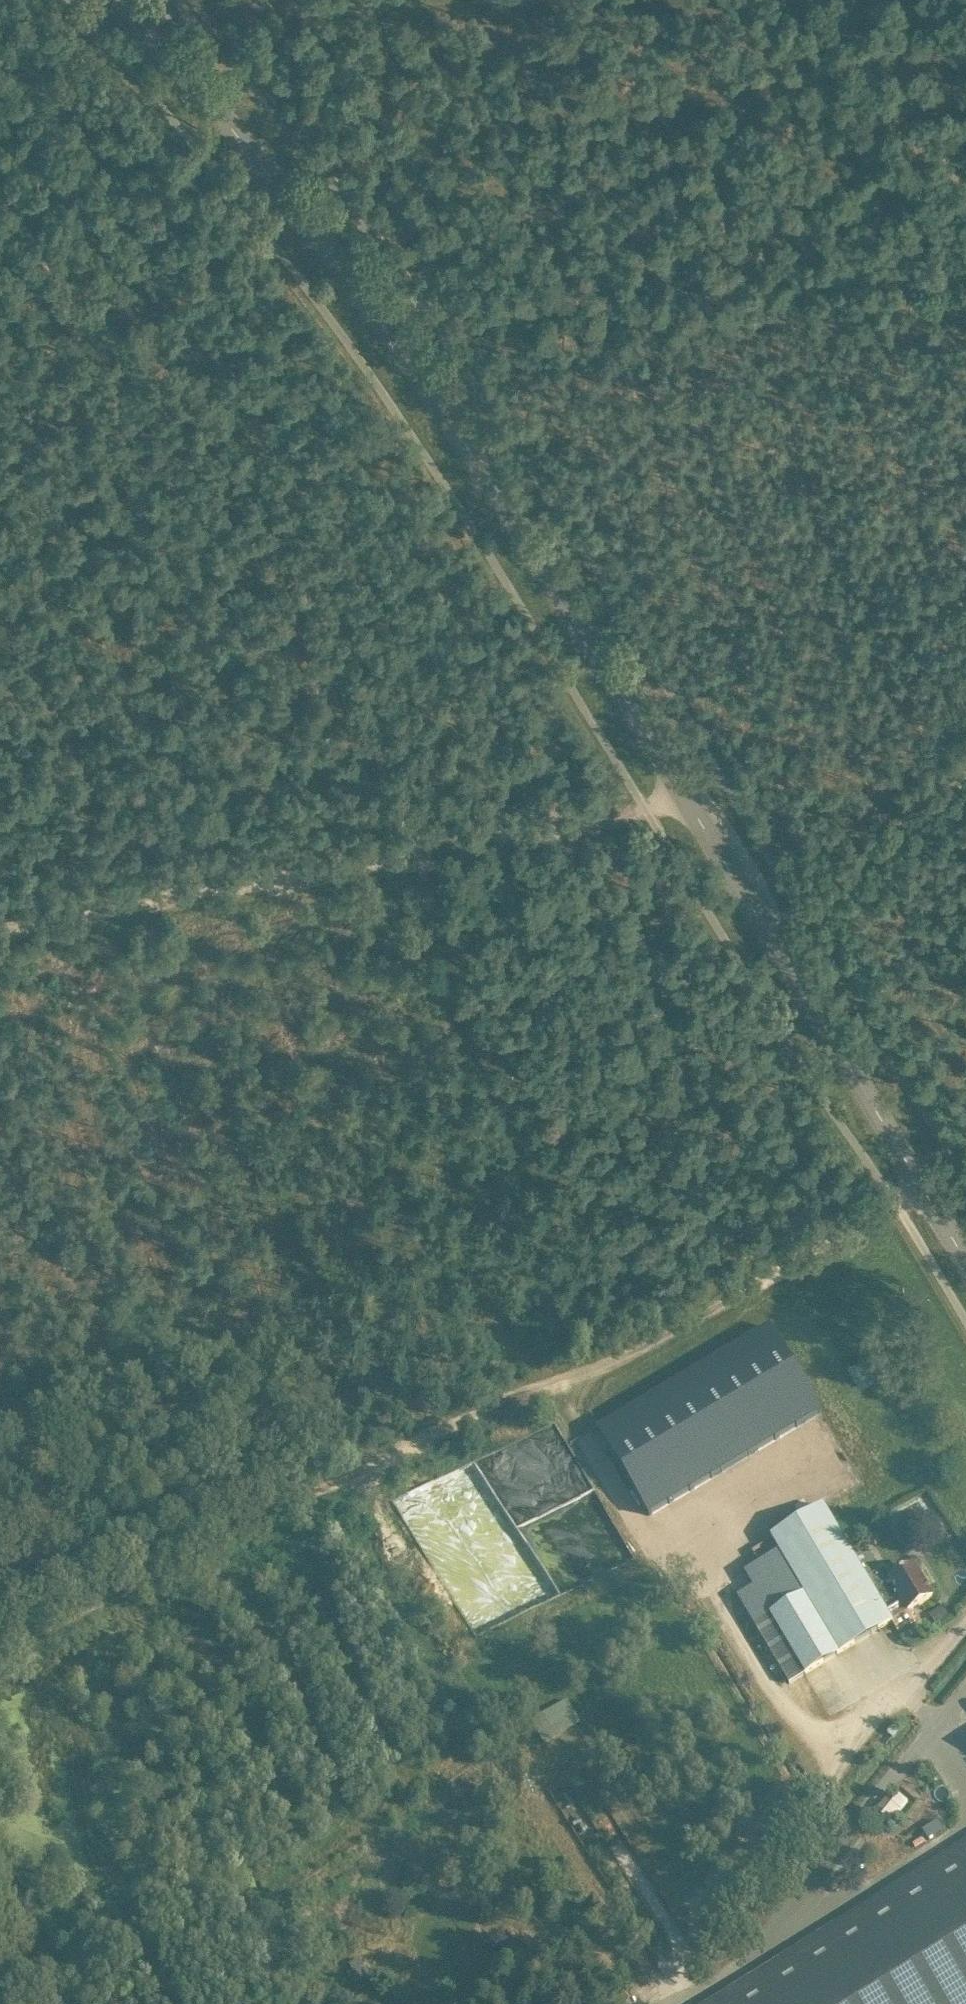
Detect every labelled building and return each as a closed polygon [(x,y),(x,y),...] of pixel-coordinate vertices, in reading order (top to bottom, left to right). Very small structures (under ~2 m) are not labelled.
[(770,1328),(599,1431),(650,1517),(822,1414),(770,1328)] [(917,1621),(911,1611),(933,1598),(914,1568),(891,1581),(884,1570),(868,1580),(824,1507),(807,1517),(772,1538),(780,1552),(745,1573),(754,1588),(738,1598),(789,1684),(894,1621),(900,1631),(917,1621)] [(942,1607),(931,1615),(938,1624),(949,1616),(942,1607)] [(565,1699),(529,1719),(542,1743),(578,1724),(565,1699)] [(939,1823),(925,1831),(931,1841),(945,1832),(939,1823)] [(708,2003),(965,2003),(965,1842),(708,2003)]
